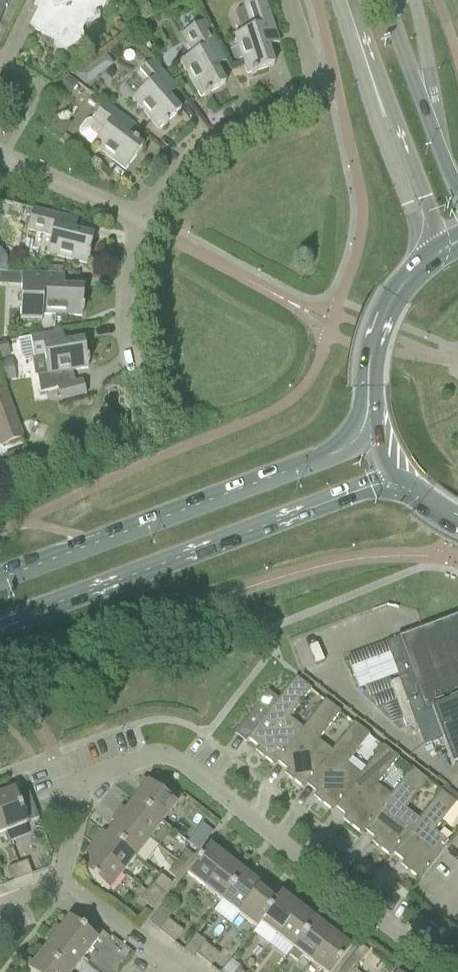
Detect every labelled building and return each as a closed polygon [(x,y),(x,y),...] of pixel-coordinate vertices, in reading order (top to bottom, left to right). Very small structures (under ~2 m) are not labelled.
[(4,7),(6,8),(9,0),(0,0),(0,17),(4,7)] [(33,8),(37,10),(29,28),(55,41),(53,45),(65,52),(84,39),(81,32),(86,23),(99,20),(108,0),(36,0),(33,8)] [(233,35),(240,56),(246,75),(273,66),(267,48),(279,44),(276,37),(264,0),(256,0),(244,4),(246,8),(253,29),(240,33),(233,35)] [(192,55),(180,62),(190,81),(200,99),(224,85),(215,68),(226,62),(222,56),(213,38),(204,22),(180,35),(192,55)] [(145,88),(131,99),(145,116),(158,131),(180,113),(167,98),(176,90),(171,84),(158,69),(152,61),(134,76),(136,78),(145,88)] [(90,81),(91,73),(84,66),(75,75),(83,84),(90,81)] [(70,96),(75,88),(64,81),(59,89),(70,96)] [(85,122),(77,131),(79,136),(92,146),(125,171),(142,149),(137,144),(137,143),(133,140),(132,141),(126,137),(134,127),(128,122),(104,104),(91,122),(85,122)] [(66,231),(69,219),(32,210),(27,231),(50,237),(45,255),(86,265),(93,237),(66,231)] [(20,287),(18,323),(42,323),(43,316),(81,317),(82,289),(63,288),(63,276),(26,274),(20,274),(20,287)] [(54,334),(18,340),(21,357),(24,360),(31,359),(43,357),(46,376),(36,378),(39,394),(56,390),(75,385),(75,383),(72,372),(87,369),(83,341),(63,345),(56,346),(54,334)] [(10,358),(5,342),(0,344),(0,362),(10,358)] [(23,438),(5,391),(0,393),(0,446),(23,438)] [(384,643),(396,675),(398,680),(388,684),(402,720),(405,729),(415,726),(408,708),(457,689),(457,616),(420,630),(397,638),(384,643)] [(311,690),(300,682),(295,678),(278,701),(267,693),(233,736),(234,736),(251,715),(260,722),(247,740),(258,749),(260,746),(263,749),(258,755),(273,767),(277,763),(302,729),(324,701),(302,729),(288,719),(311,690)] [(408,708),(423,747),(442,740),(452,767),(457,765),(457,689),(408,708)] [(317,742),(339,713),(324,701),(302,729),(277,763),(287,771),(289,769),(292,771),(287,778),(303,790),(306,786),(331,752),(353,724),(330,752),(317,742)] [(346,764),(368,736),(353,724),(331,752),(306,786),(316,794),(318,791),(321,794),(316,801),(332,813),(335,809),(361,775),(383,747),(382,746),(360,775),(346,764)] [(376,787),(398,759),(383,747),(361,775),(335,809),(345,817),(347,814),(350,817),(345,824),(361,836),(364,832),(390,797),(411,770),(410,769),(388,797),(376,787)] [(405,810),(426,782),(411,770),(390,797),(364,832),(374,840),(376,837),(379,840),(374,846),(388,858),(419,820),(440,793),(440,792),(418,820),(405,810)] [(173,791),(167,799),(143,780),(137,787),(141,791),(133,801),(162,823),(175,806),(178,808),(184,800),(173,791)] [(6,832),(26,824),(38,819),(27,791),(16,796),(14,791),(0,796),(0,794),(0,816),(6,832)] [(433,833),(455,804),(440,793),(419,820),(388,858),(390,858),(393,854),(403,862),(405,860),(408,862),(403,869),(419,881),(448,844),(433,833)] [(121,808),(116,815),(148,840),(157,847),(171,830),(162,823),(133,801),(125,811),(121,808)] [(135,857),(148,840),(116,815),(110,821),(115,825),(106,835),(135,857)] [(135,857),(106,835),(102,832),(89,849),(121,875),(135,857)] [(194,833),(187,843),(197,851),(205,841),(194,833)] [(223,851),(219,855),(208,846),(185,876),(202,890),(229,856),(223,851)] [(108,892),(121,875),(89,849),(84,855),(88,859),(79,870),(108,892)] [(184,868),(192,857),(183,850),(175,861),(184,868)] [(233,866),(236,861),(229,856),(202,890),(219,903),(243,873),(233,866)] [(175,881),(184,868),(175,861),(166,874),(175,881)] [(31,876),(31,875),(26,862),(17,865),(22,879),(31,876)] [(13,882),(22,879),(17,865),(8,869),(13,882)] [(257,877),(253,882),(243,873),(219,903),(236,917),(263,883),(257,877)] [(267,892),(270,888),(263,883),(236,917),(254,930),(281,895),(280,894),(276,899),(267,892)] [(158,902),(163,895),(151,886),(146,893),(158,902)] [(151,911),(158,902),(146,893),(139,902),(151,911)] [(295,899),(292,903),(281,895),(254,930),(255,931),(260,926),(275,938),(302,904),(295,899)] [(305,914),(308,909),(302,904),(275,938),(292,952),(316,922),(305,914)] [(167,920),(170,917),(159,908),(148,924),(166,938),(175,926),(167,920)] [(94,927),(88,935),(68,919),(60,930),(55,927),(50,933),(83,959),(97,942),(100,944),(106,936),(94,927)] [(292,952),(288,957),(296,964),(301,958),(310,965),(336,931),(329,925),(326,930),(316,922),(292,952)] [(173,944),(182,932),(175,926),(166,938),(173,944)] [(342,936),(336,931),(310,965),(318,971),(332,971),(350,949),(339,940),(342,936)] [(83,959),(50,933),(45,940),(49,943),(41,954),(63,971),(73,971),(83,959)] [(202,961),(211,950),(204,944),(195,955),(202,961)] [(210,967),(219,955),(211,950),(202,961),(210,967)] [(354,970),(362,959),(355,953),(346,964),(354,970)] [(41,954),(33,964),(29,961),(23,968),(28,971),(63,971),(41,954)]
